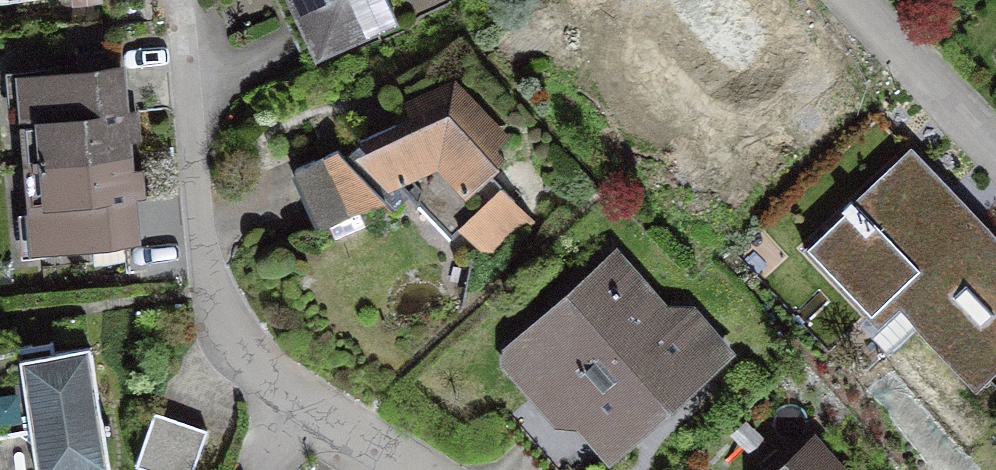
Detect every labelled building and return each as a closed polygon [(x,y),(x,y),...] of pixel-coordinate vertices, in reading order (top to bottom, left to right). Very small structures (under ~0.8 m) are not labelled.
[(308,72),(382,38),(375,22),(395,13),(389,0),(287,0),(291,9),(282,13),(308,72)] [(629,20),(646,3),(733,93),(796,32),(765,0),(610,0),(629,20)] [(25,83),(32,163),(126,155),(120,75),(109,76),(108,52),(75,55),(77,79),(25,83)] [(461,229),(473,241),(513,201),(488,171),(504,156),(448,101),(297,168),(320,227),(410,193),(453,236),(461,229)] [(810,244),(872,312),(893,293),(974,380),(995,359),(995,241),(912,151),(810,244)] [(133,234),(126,155),(32,163),(39,257),(92,253),(91,238),(133,234)] [(610,459),(720,360),(618,248),(508,347),(610,459)] [(89,347),(34,356),(32,345),(0,350),(0,469),(101,469),(109,469),(89,347)] [(154,469),(192,469),(206,430),(155,412),(136,464),(154,469)] [(814,444),(785,469),(838,469),(814,444)]
